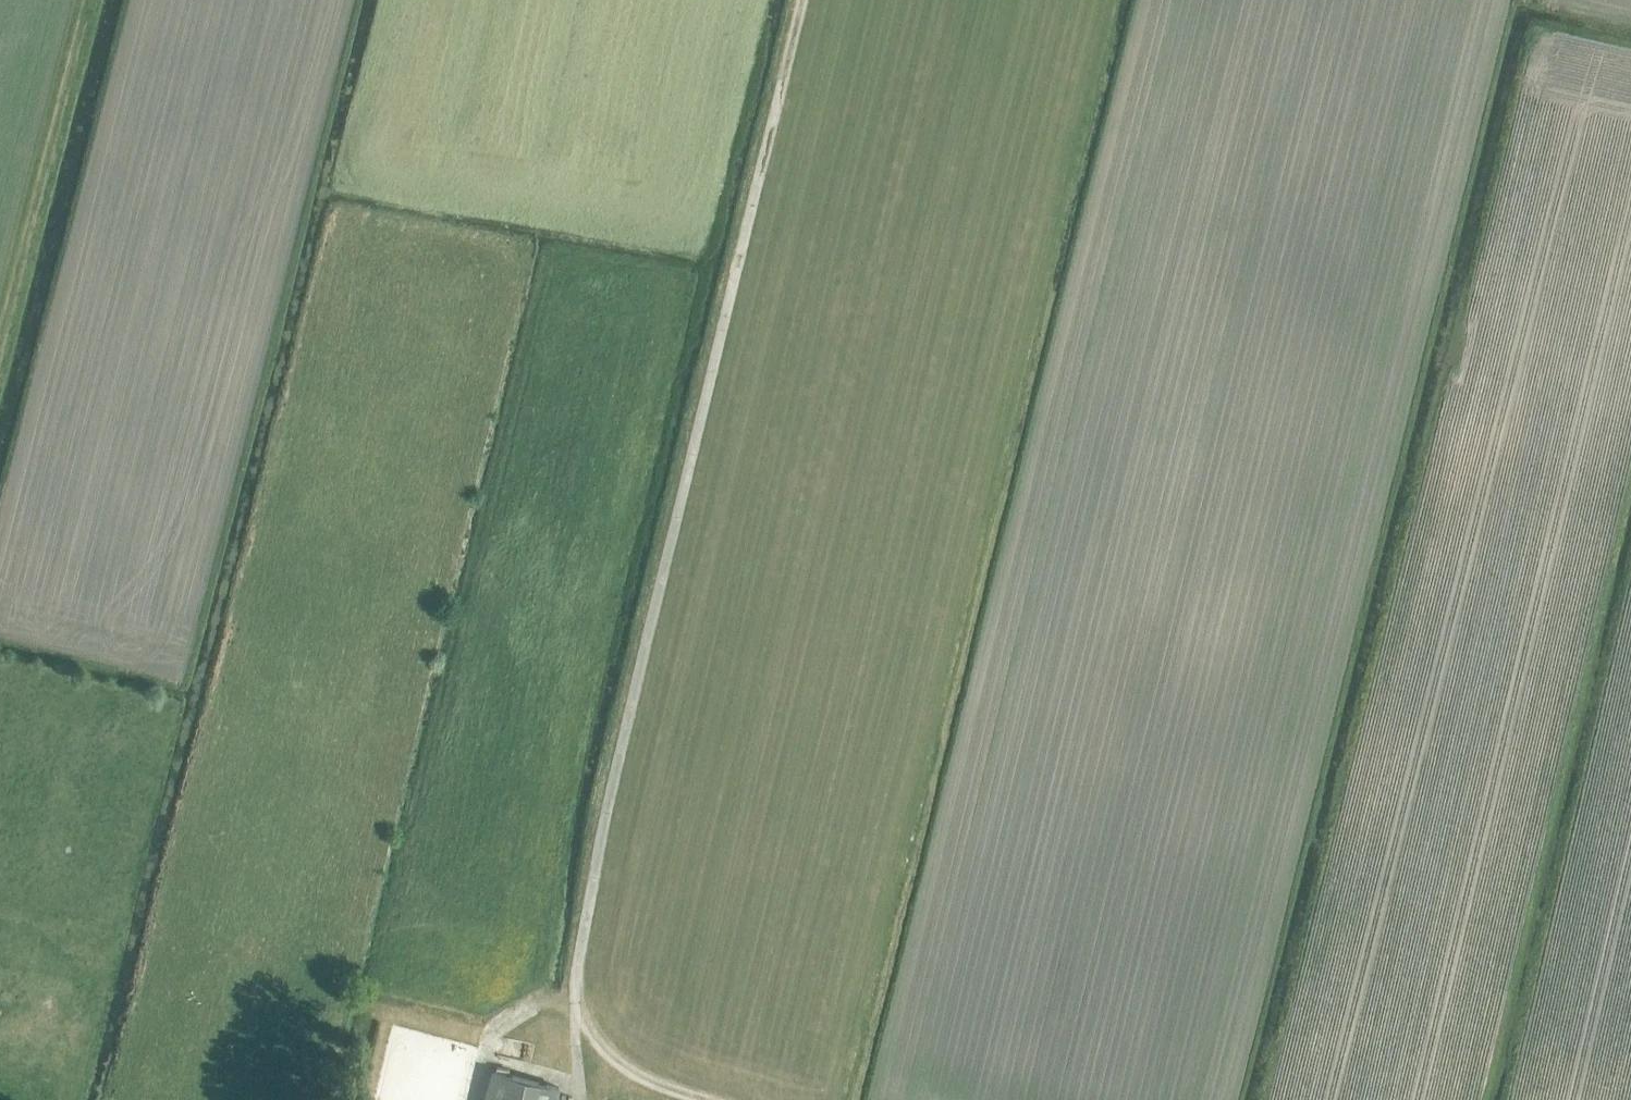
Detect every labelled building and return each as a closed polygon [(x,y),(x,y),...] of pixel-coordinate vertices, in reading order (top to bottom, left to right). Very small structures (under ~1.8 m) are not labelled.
[(559,1088),(493,1071),(486,1099),(556,1099),(559,1088)]
